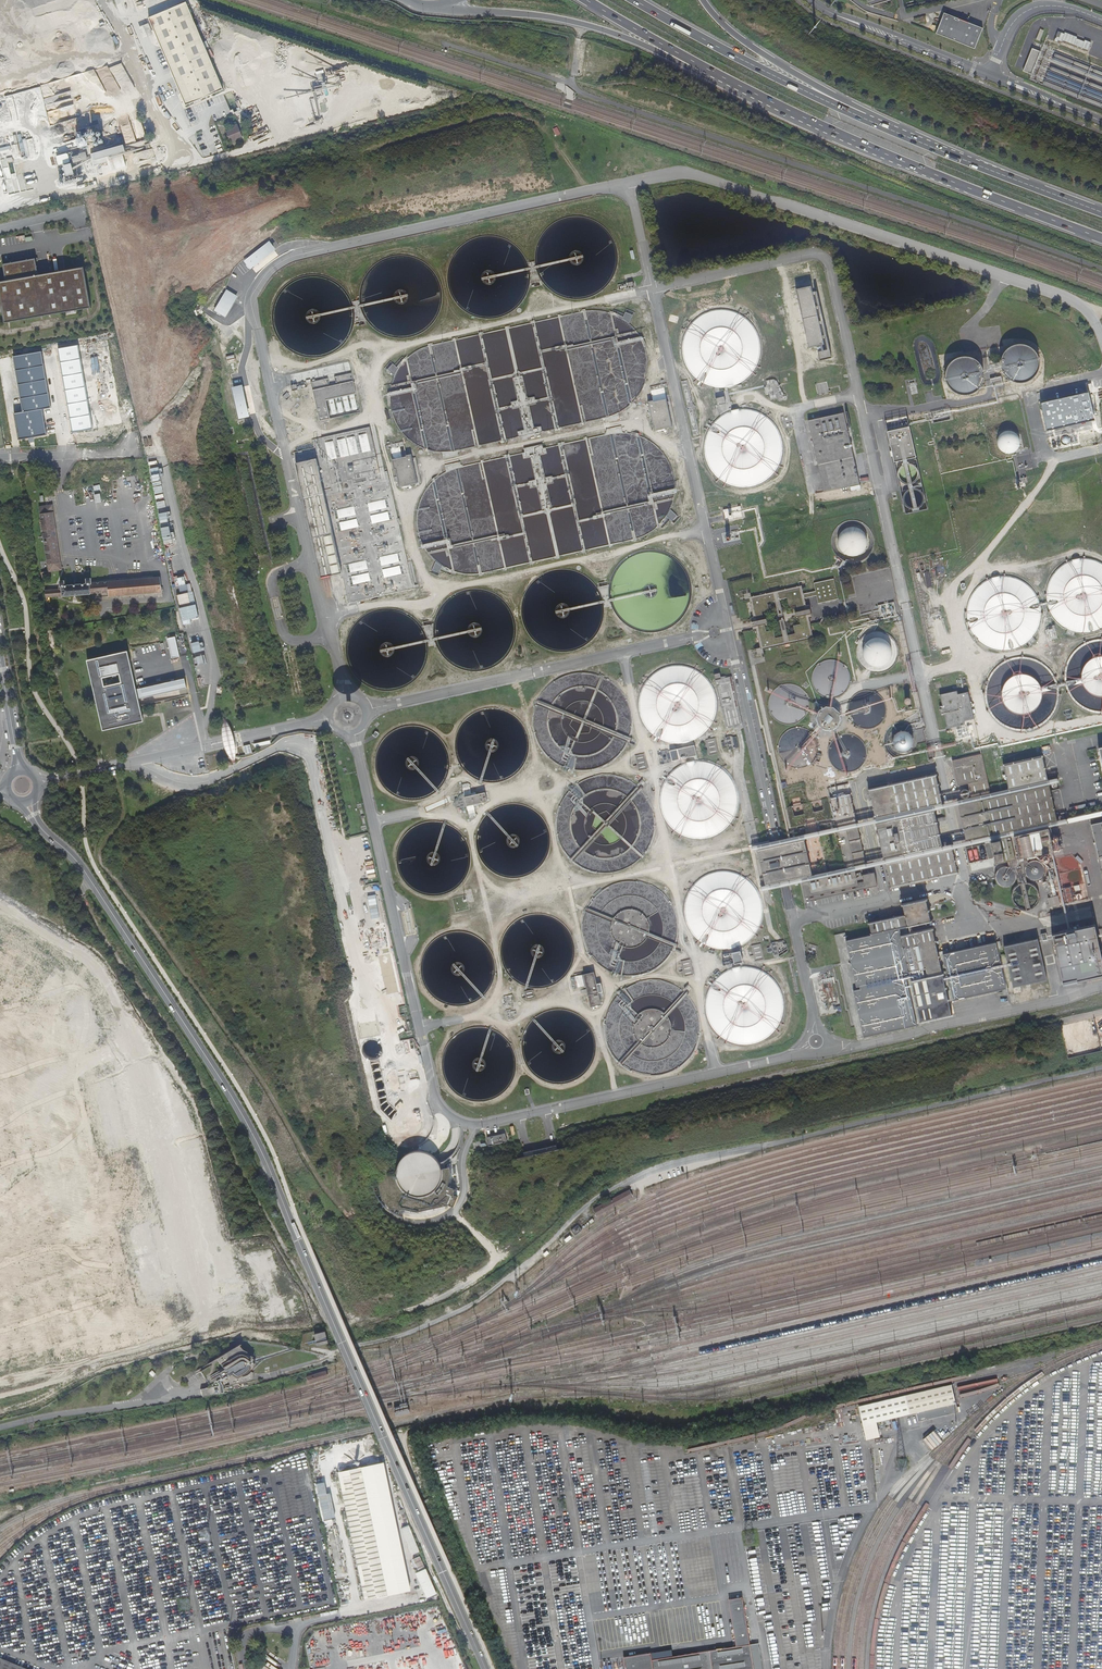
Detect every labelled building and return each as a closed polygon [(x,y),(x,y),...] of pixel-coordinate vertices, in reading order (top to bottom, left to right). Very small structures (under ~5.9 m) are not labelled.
[(186,7),(149,22),(186,109),(223,94),(186,7)] [(983,28),(945,13),(936,33),(975,49),(983,28)] [(143,43),(153,39),(148,27),(139,31),(143,43)] [(1055,39),(1088,50),(1091,42),(1058,31),(1055,39)] [(1032,48),(1023,70),(1031,74),(1040,51),(1032,48)] [(334,82),(345,79),(343,73),(348,72),(347,66),(326,71),(325,69),(316,71),(319,86),(313,87),(315,95),(320,94),(318,89),(335,85),(334,82)] [(41,107),(44,125),(51,126),(52,126),(55,127),(66,125),(68,119),(75,118),(73,104),(74,101),(65,99),(64,106),(57,107),(56,102),(55,107),(53,108),(46,106),(54,105),(48,104),(47,96),(45,107),(41,107)] [(74,131),(79,129),(76,119),(70,121),(74,131)] [(235,143),(242,140),(236,127),(227,131),(228,134),(225,136),(230,148),(237,146),(235,143)] [(11,145),(12,154),(19,153),(18,144),(11,145)] [(60,152),(69,149),(67,144),(58,147),(60,152)] [(107,163),(109,171),(126,167),(121,145),(89,152),(91,160),(80,163),(82,168),(107,163)] [(185,149),(191,157),(197,153),(191,145),(185,149)] [(88,161),(85,152),(70,156),(73,165),(88,161)] [(64,177),(73,175),(70,163),(61,165),(64,177)] [(22,173),(30,170),(28,164),(20,166),(22,173)] [(276,250),(269,241),(244,260),(251,269),(276,250)] [(5,322),(91,307),(84,267),(38,275),(35,258),(2,264),(5,281),(0,282),(0,296),(5,322)] [(812,293),(811,287),(796,290),(809,348),(820,346),(820,347),(821,352),(818,353),(820,361),(831,358),(816,292),(812,293)] [(238,296),(226,289),(213,311),(225,318),(238,296)] [(430,346),(424,347),(421,348),(417,350),(414,352),(411,354),(408,356),(405,358),(402,361),(400,364),(398,367),(396,370),(394,373),(392,376),(391,380),(389,383),(389,387),(388,391),(387,394),(387,398),(388,402),(388,406),(389,409),(389,413),(391,417),(392,420),(396,427),(398,430),(400,433),(402,436),(405,438),(408,441),(411,443),(414,445),(418,446),(421,448),(424,449),(428,450),(432,451),(435,452),(439,452),(443,452),(447,452),(450,451),(608,416),(613,415),(617,414),(620,412),(623,411),(626,409),(630,406),(632,404),(635,401),(638,399),(640,396),(642,392),(644,389),(646,386),(647,382),(648,379),(649,375),(650,372),(650,368),(650,364),(650,360),(650,357),(649,353),(648,349),(647,346),(645,342),(644,339),(642,336),(640,332),(638,330),(635,327),(632,324),(629,322),(626,319),(623,318),(620,316),(617,314),(613,313),(609,312),(606,311),(602,311),(598,310),(595,310),(591,311),(587,311),(430,346)] [(1014,382),(1020,382),(1026,381),(1032,378),(1035,372),(1037,366),(1037,360),(1034,354),(1030,350),(1024,347),(1018,346),(1012,347),(1007,350),(1004,354),(1001,359),(1001,365),(1002,370),(1004,375),(1008,379),(1014,382)] [(51,408),(42,351),(12,356),(21,413),(40,410),(51,408)] [(957,393),(963,394),(970,392),(975,389),(979,384),(981,378),(980,371),(978,365),(974,361),(968,358),(962,357),(955,358),(951,361),(947,365),(945,370),(944,376),(945,381),(948,386),(951,390),(957,393)] [(990,378),(991,385),(1002,384),(1001,376),(990,378)] [(779,378),(766,381),(767,387),(764,387),(765,394),(769,394),(770,401),(783,398),(779,378)] [(324,430),(334,428),(330,410),(360,404),(356,383),(339,387),(341,394),(333,395),(331,389),(315,392),(324,430)] [(242,384),(231,387),(238,419),(249,417),(242,384)] [(648,404),(653,431),(672,427),(666,400),(648,404)] [(44,435),(40,410),(21,413),(13,414),(17,440),(44,435)] [(844,414),(809,421),(825,491),(859,484),(844,414)] [(887,420),(902,512),(925,508),(909,416),(887,420)] [(1016,422),(991,427),(998,455),(1022,450),(1016,422)] [(440,475),(437,477),(434,479),(431,482),(429,484),(426,487),(424,490),(422,493),(420,496),(418,500),(417,503),(416,507),(415,510),(414,514),(414,518),(414,522),(414,525),(414,529),(415,533),(416,536),(417,540),(418,543),(420,547),(422,550),(424,553),(426,556),(429,559),(431,562),(434,564),(437,566),(440,568),(444,570),(447,571),(451,573),(454,574),(458,575),(462,575),(465,575),(469,575),(473,575),(479,574),(636,540),(639,539),(643,538),(646,536),(650,535),(653,533),(656,530),(659,528),(661,525),(664,523),(666,520),(668,517),(670,513),(672,510),(673,506),(674,503),(675,499),(676,496),(676,492),(676,488),(676,484),(676,481),(675,477),(674,473),(673,470),(672,466),(670,463),(668,460),(666,456),(664,453),(661,451),(659,448),(656,446),(653,443),(650,442),(646,440),(643,438),(639,437),(636,436),(632,435),(628,435),(625,434),(621,434),(617,435),(611,436),(454,470),(451,471),(447,472),(444,473),(440,475)] [(412,455),(406,456),(407,458),(392,461),(394,471),(396,470),(399,488),(418,483),(412,455)] [(314,459),(294,464),(320,577),(340,572),(314,459)] [(40,508),(49,571),(63,569),(54,506),(40,508)] [(831,525),(833,552),(839,564),(839,565),(841,568),(851,567),(860,562),(859,563),(875,554),(874,527),(867,513),(847,514),(844,515),(841,516),(842,520),(831,525)] [(167,516),(158,518),(161,540),(174,538),(173,533),(169,533),(167,516)] [(162,575),(95,581),(96,592),(110,591),(110,595),(114,595),(123,594),(163,590),(162,575)] [(64,595),(96,592),(95,581),(95,577),(90,578),(89,582),(69,584),(68,580),(63,580),(63,585),(63,587),(64,595)] [(750,602),(753,619),(750,620),(753,632),(755,631),(760,650),(760,652),(763,651),(813,640),(808,620),(804,600),(817,597),(819,605),(837,601),(833,581),(814,585),(815,593),(803,595),(801,587),(751,598),(749,599),(750,602)] [(47,597),(64,595),(63,587),(63,585),(62,585),(61,586),(61,588),(46,590),(47,597)] [(176,637),(167,639),(172,658),(180,656),(176,637)] [(128,651),(88,660),(104,729),(144,720),(143,716),(140,705),(128,651)] [(195,657),(196,665),(205,663),(203,655),(195,657)] [(185,678),(142,688),(144,697),(187,688),(185,678)] [(955,692),(939,695),(947,728),(963,724),(962,722),(972,719),(966,692),(956,695),(955,693),(955,692)] [(349,718),(349,716),(348,713),(346,712),(343,713),(341,714),(341,716),(341,719),(343,720),(345,721),(348,720),(349,718)] [(725,737),(726,740),(721,742),(722,746),(727,745),(728,750),(738,746),(736,737),(732,736),(729,736),(725,737)] [(709,754),(717,752),(713,737),(705,740),(709,754)] [(695,755),(697,753),(695,744),(677,749),(679,759),(695,755)] [(245,754),(252,753),(249,745),(243,746),(245,754)] [(663,764),(670,762),(668,750),(660,751),(663,764)] [(648,769),(644,753),(635,756),(639,771),(648,769)] [(855,879),(853,873),(877,867),(883,866),(889,889),(956,874),(951,852),(959,850),(961,849),(983,844),(988,843),(993,865),(1013,861),(1009,838),(1012,837),(1017,860),(1051,852),(1046,830),(1066,825),(1083,821),(1101,817),(1101,811),(1082,815),(1065,819),(1055,821),(1049,792),(1048,787),(1056,785),(1057,784),(1057,782),(1056,779),(1045,781),(1040,758),(1002,767),(1007,790),(989,794),(980,756),(950,762),(956,788),(966,785),(969,799),(951,803),(948,803),(940,805),(934,777),(867,792),(873,820),(865,822),(859,823),(855,824),(846,786),(826,790),(828,799),(820,801),(822,811),(812,814),(810,803),(801,805),(803,816),(794,818),(792,808),(785,809),(789,829),(804,826),(803,822),(814,819),(815,823),(832,819),(834,828),(777,841),(767,843),(749,847),(750,853),(755,851),(763,886),(759,888),(760,894),(779,889),(787,888),(800,885),(804,899),(857,887),(855,881),(861,880),(863,887),(810,899),(810,901),(875,887),(872,874),(861,876),(861,878),(855,879)] [(473,803),(486,800),(484,792),(471,795),(464,796),(463,793),(460,794),(457,798),(453,799),(455,807),(459,807),(463,809),(467,808),(466,805),(473,803)] [(970,862),(970,870),(992,868),(992,860),(970,862)] [(1046,873),(1046,870),(1045,868),(1044,865),(1041,862),(1038,861),(1035,860),(1031,861),(1028,863),(1026,865),(1025,871),(1025,875),(1027,878),(1029,880),(1032,882),(1036,882),(1039,881),(1042,879),(1044,877),(1046,873)] [(1016,882),(1017,879),(1017,875),(1015,871),(1013,869),(1010,867),(1006,866),(1003,867),(1000,869),(997,871),(996,874),(996,878),(996,881),(998,884),(1001,886),(1004,888),(1007,888),(1011,887),(1014,885),(1016,882)] [(1038,898),(1038,894),(1037,892),(1035,889),(1032,886),(1029,885),(1025,884),(1021,885),(1018,887),(1015,889),(1013,893),(1013,897),(1013,901),(1015,904),(1018,907),(1021,909),(1025,909),(1028,909),(1032,908),(1035,905),(1037,902),(1038,898)] [(1072,888),(1063,889),(1065,904),(1079,902),(1078,895),(1073,896),(1072,888)] [(1050,907),(1060,905),(1058,896),(1048,898),(1050,907)] [(902,937),(900,928),(930,921),(926,900),(902,906),(905,916),(869,924),(871,935),(846,941),(857,986),(859,985),(860,988),(853,989),(864,1036),(916,1024),(905,977),(904,974),(910,972),(926,969),(927,975),(909,980),(918,1021),(951,1013),(932,930),(902,937)] [(1062,981),(1101,972),(1101,960),(1094,923),(1051,933),(1062,981)] [(1035,939),(1002,946),(1011,986),(1044,979),(1035,939)] [(769,945),(770,947),(767,948),(768,952),(772,951),(773,957),(775,957),(787,951),(788,949),(787,946),(786,943),(783,940),(771,942),(771,944),(770,945),(769,945)] [(994,942),(943,954),(954,1000),(1005,988),(994,942)] [(755,961),(764,959),(760,943),(751,946),(755,961)] [(807,951),(815,953),(816,946),(809,944),(807,951)] [(725,965),(742,961),(740,951),(723,954),(725,965)] [(693,975),(689,959),(681,961),(684,977),(693,975)] [(594,972),(570,977),(573,989),(585,986),(590,1007),(601,1004),(594,972)] [(526,999),(535,997),(533,989),(524,991),(526,999)] [(1037,990),(1029,991),(1031,998),(1039,996),(1037,990)] [(512,994),(504,996),(508,1006),(509,1005),(509,1003),(513,1002),(512,994)] [(514,1018),(511,1011),(510,1009),(504,1010),(504,1013),(507,1012),(508,1020),(514,1018)] [(859,1019),(854,1020),(858,1038),(863,1036),(859,1019)] [(402,1092),(408,1090),(406,1083),(400,1085),(402,1092)] [(142,1202),(129,1148),(103,1155),(101,1147),(104,1146),(100,1126),(94,1146),(92,1146),(95,1147),(97,1156),(93,1157),(91,1163),(83,1165),(85,1171),(80,1172),(85,1174),(87,1184),(83,1185),(82,1190),(89,1188),(90,1191),(98,1194),(99,1198),(94,1199),(93,1203),(100,1205),(108,1203),(109,1205),(114,1203),(118,1219),(136,1215),(133,1204),(142,1202)] [(507,1142),(505,1133),(487,1137),(489,1146),(507,1142)] [(417,1151),(413,1152),(409,1153),(405,1156),(401,1159),(399,1162),(397,1167),(396,1171),(396,1175),(396,1180),(398,1184),(400,1188),(404,1191),(407,1194),(411,1196),(416,1197),(420,1197),(425,1196),(429,1195),(433,1192),(436,1189),(439,1185),(441,1181),(442,1177),(442,1172),(441,1170),(441,1168),(439,1164),(437,1160),(434,1157),(430,1154),(426,1152),(422,1151),(417,1151)] [(449,1168),(441,1170),(442,1172),(442,1177),(441,1181),(439,1185),(436,1189),(433,1192),(429,1195),(425,1196),(420,1197),(416,1197),(411,1196),(407,1194),(404,1191),(400,1188),(398,1184),(396,1180),(396,1175),(396,1171),(376,1178),(380,1200),(389,1210),(405,1211),(416,1213),(448,1207),(452,1208),(457,1198),(453,1197),(455,1191),(447,1187),(449,1183),(450,1179),(450,1174),(450,1171),(449,1168)] [(579,1229),(576,1225),(568,1230),(572,1235),(579,1229)] [(272,1283),(258,1286),(260,1296),(274,1293),(272,1283)] [(328,1342),(325,1331),(314,1334),(317,1345),(328,1342)] [(207,1388),(201,1389),(202,1396),(223,1393),(222,1386),(251,1380),(251,1372),(249,1371),(253,1366),(252,1365),(252,1364),(253,1363),(253,1362),(252,1360),(250,1358),(251,1357),(244,1354),(245,1352),(241,1350),(240,1348),(237,1345),(208,1363),(210,1365),(200,1371),(208,1385),(207,1386),(207,1388)] [(324,1371),(306,1377),(308,1384),(326,1378),(324,1371)] [(391,1407),(394,1416),(408,1413),(406,1403),(391,1407)] [(940,1440),(932,1430),(921,1439),(930,1449),(940,1440)] [(365,1601),(410,1591),(383,1463),(338,1473),(365,1601)] [(410,1555),(418,1552),(408,1525),(400,1527),(410,1555)] [(419,1557),(412,1560),(418,1572),(415,1573),(421,1589),(431,1585),(425,1571),(419,1557)] [(736,1646),(750,1644),(742,1598),(729,1600),(736,1646)] [(369,1628),(342,1634),(345,1648),(372,1642),(369,1628)] [(328,1636),(308,1640),(310,1650),(318,1648),(320,1658),(313,1660),(315,1668),(333,1664),(328,1636)] [(642,1637),(621,1641),(624,1655),(631,1653),(632,1655),(645,1653),(642,1637)] [(754,1668),(763,1668),(759,1642),(750,1644),(754,1668)] [(750,1644),(736,1646),(652,1660),(651,1653),(624,1658),(625,1668),(754,1668),(750,1644)] [(0,1659),(0,1668),(25,1668),(0,1659)]
